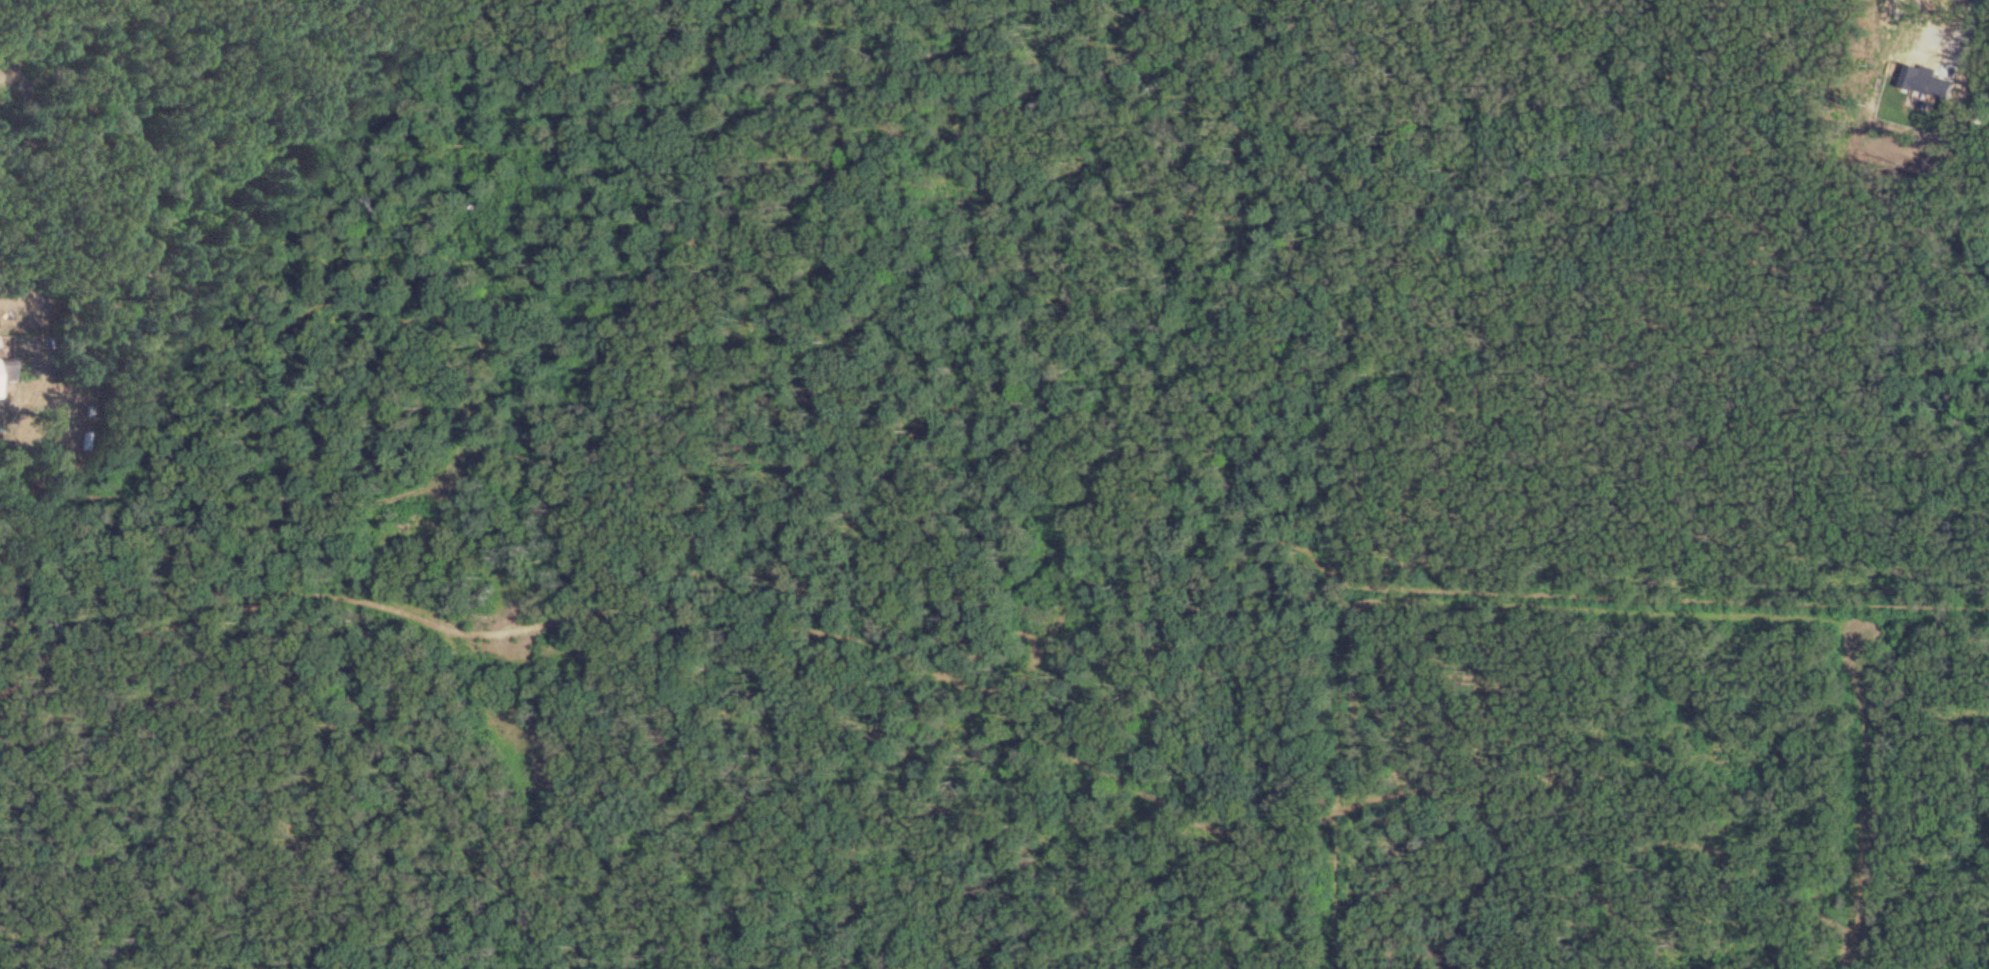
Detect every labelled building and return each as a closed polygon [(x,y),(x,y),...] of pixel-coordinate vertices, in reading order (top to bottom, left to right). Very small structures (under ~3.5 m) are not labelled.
[(0,361),(0,384),(13,383),(11,360),(0,361)]
